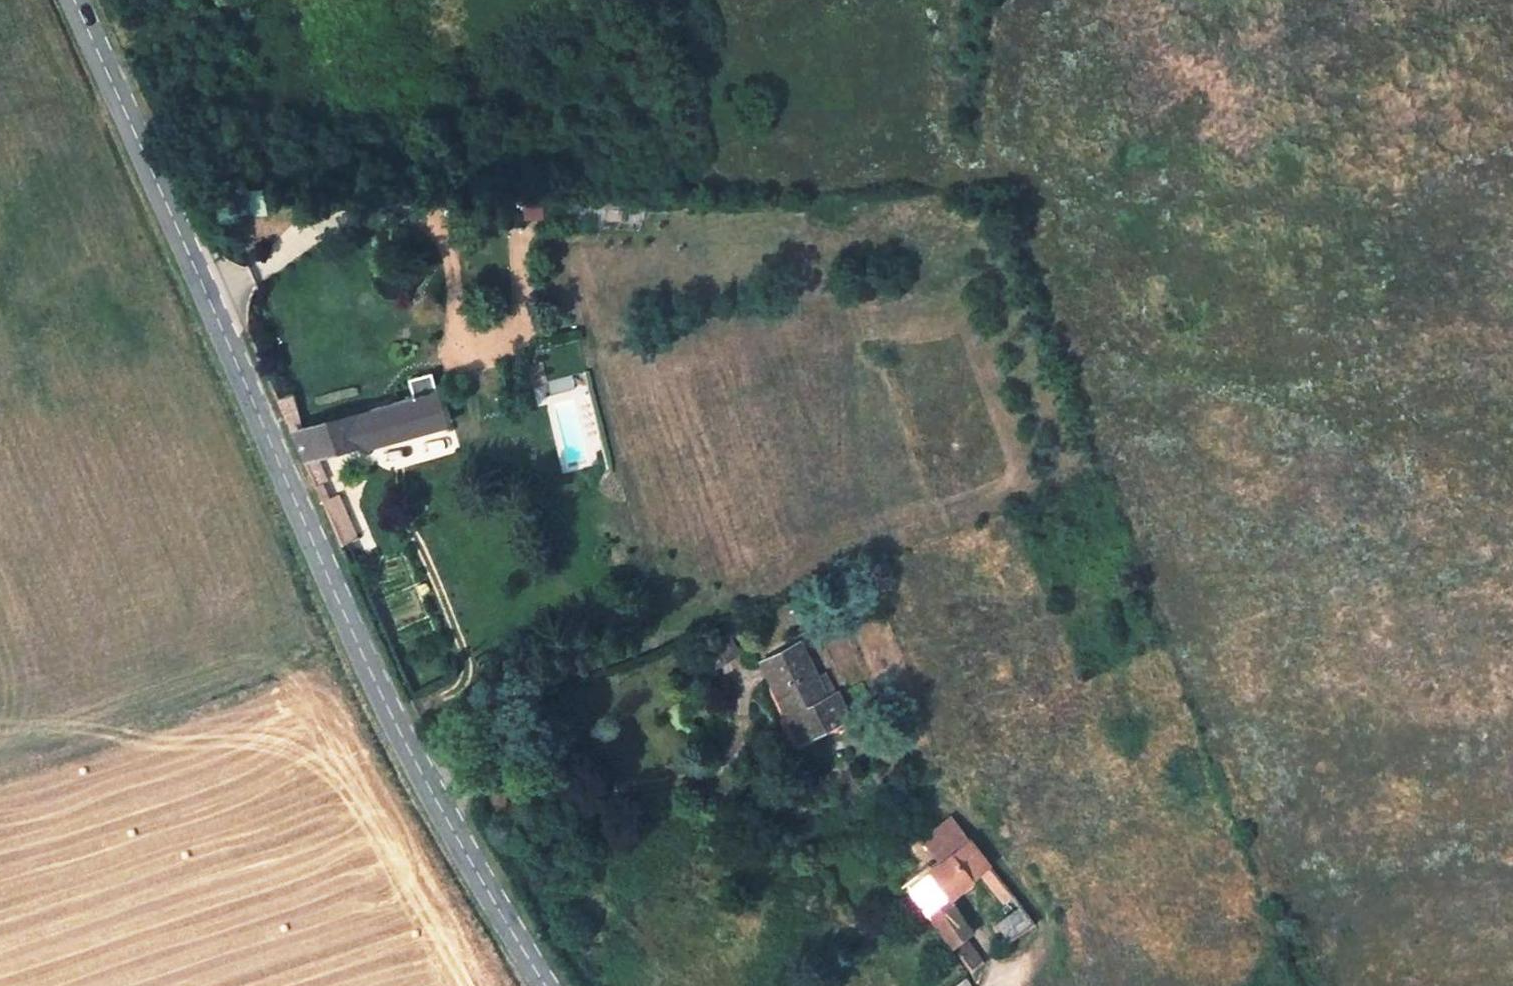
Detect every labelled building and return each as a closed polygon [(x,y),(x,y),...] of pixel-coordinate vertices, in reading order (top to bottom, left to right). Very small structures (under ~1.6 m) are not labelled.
[(541,357),(506,365),(512,388),(547,380),(541,357)] [(445,425),(436,391),(358,413),(291,432),(302,458),(312,455),(363,442),(365,448),(445,425)] [(318,493),(327,489),(312,455),(302,458),(318,493)] [(337,498),(323,504),(341,546),(355,539),(337,498)] [(739,650),(727,632),(706,646),(718,664),(739,650)] [(817,678),(800,643),(762,661),(773,684),(775,683),(792,718),(799,714),(810,737),(849,717),(837,693),(836,694),(825,674),(817,678)] [(810,737),(799,714),(792,718),(775,683),(773,684),(800,742),(810,737)] [(879,714),(873,701),(863,705),(870,719),(879,714)] [(921,840),(938,864),(969,840),(952,817),(921,840)] [(988,865),(969,840),(938,864),(926,873),(908,886),(926,913),(946,898),(972,878),(980,871),(988,865)] [(986,879),(994,872),(988,865),(980,871),(986,879)] [(999,897),(1008,890),(994,872),(986,879),(999,897)] [(1012,896),(1008,890),(999,897),(1004,903),(1012,896)] [(926,913),(951,948),(966,937),(971,933),(946,898),(926,913)] [(1020,907),(996,924),(1008,942),(1034,925),(1020,907)] [(951,948),(970,973),(984,962),(966,937),(951,948)]
